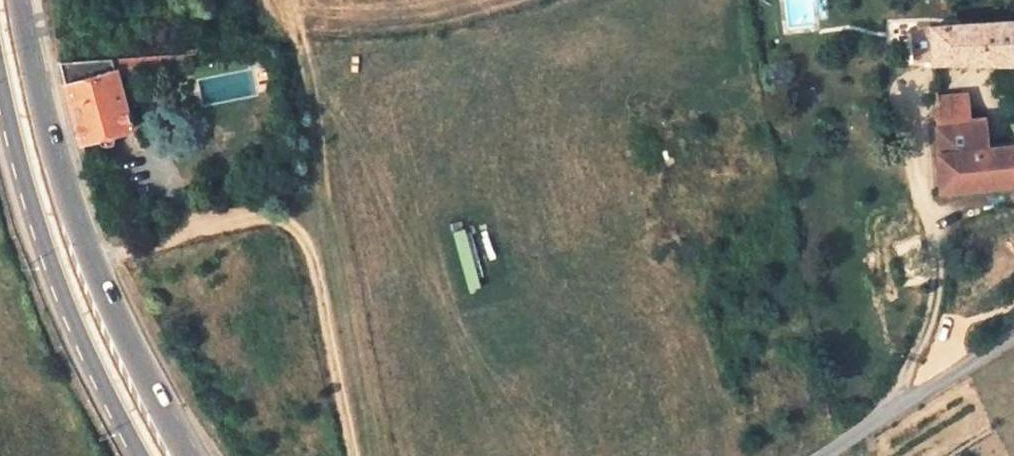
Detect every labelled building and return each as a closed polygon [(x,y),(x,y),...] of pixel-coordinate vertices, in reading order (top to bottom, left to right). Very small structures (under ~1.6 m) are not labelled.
[(1011,22),(929,28),(931,62),(1012,63),(1011,22)] [(157,71),(156,55),(129,57),(131,73),(157,71)] [(129,130),(113,69),(117,69),(118,74),(131,73),(129,57),(59,62),(80,142),(96,138),(97,143),(102,147),(112,145),(113,141),(112,134),(129,130)] [(963,127),(960,97),(933,99),(935,130),(963,127)] [(985,149),(982,125),(963,127),(935,130),(939,192),(989,187),(985,149)] [(985,149),(989,187),(1013,185),(1013,146),(985,149)]
